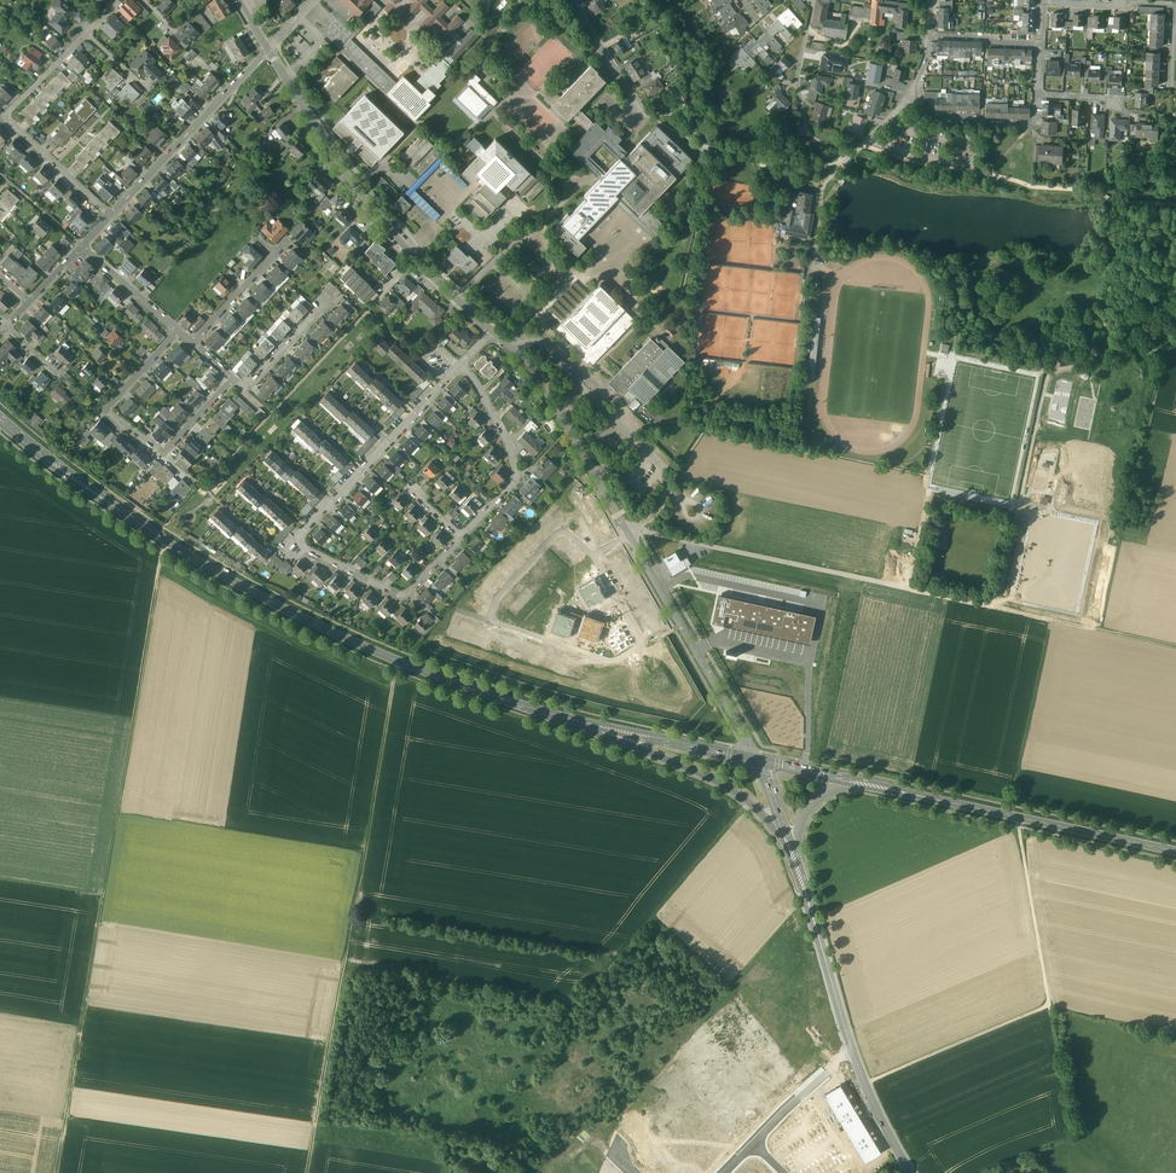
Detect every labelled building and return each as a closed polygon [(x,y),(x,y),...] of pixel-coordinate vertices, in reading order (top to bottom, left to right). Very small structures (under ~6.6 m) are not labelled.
[(63,21),(73,10),(61,0),(59,0),(53,7),(59,12),(56,15),(63,21)] [(131,0),(130,0),(125,5),(134,14),(140,9),(135,4),(131,0)] [(159,7),(167,14),(171,9),(170,8),(174,4),(170,0),(165,0),(163,3),(159,7)] [(217,0),(210,4),(220,20),(232,12),(225,0),(216,0),(217,0)] [(285,1),(281,5),(289,12),(296,4),(292,0),(284,0),(285,1)] [(340,0),(324,0),(324,1),(334,11),(340,16),(337,19),(344,25),(355,14),(340,0)] [(355,14),(357,17),(368,6),(363,0),(340,0),(355,14)] [(367,5),(368,6),(374,11),(352,33),(348,37),(351,40),(382,8),(373,0),(372,0),(367,5)] [(415,1),(404,12),(410,18),(421,7),(430,15),(419,26),(425,32),(436,21),(444,29),(433,40),(440,46),(451,35),(457,41),(434,65),(433,64),(413,84),(404,75),(396,83),(394,86),(386,93),(394,101),(395,100),(397,103),(404,111),(405,110),(408,114),(415,121),(431,104),(429,102),(436,94),(434,92),(441,85),(439,83),(446,76),(444,74),(451,66),(449,64),(451,62),(453,60),(454,61),(465,49),(466,50),(469,47),(468,47),(479,35),(473,29),(461,41),(453,32),(464,21),(458,15),(447,26),(439,18),(450,7),(443,1),(433,12),(424,4),(428,0),(414,0),(415,1)] [(588,6),(594,15),(604,9),(598,0),(595,2),(588,6)] [(761,11),(766,8),(771,4),(768,0),(767,0),(765,1),(764,0),(753,0),(761,11)] [(815,10),(825,12),(827,1),(822,0),(816,0),(815,10)] [(147,10),(138,1),(135,4),(140,9),(144,13),(147,10)] [(715,5),(709,10),(717,21),(721,18),(725,22),(737,13),(729,3),(725,7),(721,1),(715,5)] [(908,4),(891,1),(891,7),(894,8),(899,9),(907,10),(908,4)] [(881,6),(871,4),(871,9),(870,18),(880,19),(880,11),(881,6)] [(134,14),(125,5),(119,11),(123,14),(128,20),(134,14)] [(864,8),(850,6),(848,14),(848,19),(869,23),(870,18),(871,9),(864,8)] [(945,8),(938,7),(938,18),(947,18),(948,9),(948,8),(945,8)] [(766,8),(761,11),(760,12),(763,16),(768,11),(766,8)] [(788,9),(777,19),(778,19),(783,25),(789,19),(797,28),(802,24),(788,9)] [(907,10),(899,9),(898,17),(906,18),(907,10)] [(1015,9),(1013,9),(1013,15),(1019,15),(1019,20),(1022,20),(1023,13),(1023,10),(1022,9),(1015,9)] [(210,26),(197,10),(192,14),(195,18),(205,30),(210,26)] [(825,12),(815,10),(813,24),(822,25),(822,20),(824,20),(825,12)] [(334,11),(332,14),(333,15),(328,20),(319,29),(367,74),(374,67),(394,86),(396,83),(351,39),(348,37),(350,35),(352,33),(344,25),(337,19),(340,16),(334,11)] [(85,18),(79,12),(74,17),(81,23),(85,18)] [(273,16),(269,12),(263,17),(269,22),(272,19),(271,17),(273,16)] [(725,22),(720,26),(725,32),(735,24),(740,30),(745,27),(749,24),(743,16),(742,17),(738,12),(737,13),(725,22)] [(1023,13),(1022,20),(1022,21),(1032,22),(1032,13),(1023,13)] [(1062,13),(1056,13),(1056,14),(1053,13),(1052,17),(1052,27),(1062,27),(1062,22),(1062,13)] [(128,20),(123,14),(118,20),(124,26),(129,21),(128,20)] [(192,14),(185,20),(188,23),(195,18),(192,14)] [(1084,15),(1074,14),(1073,25),(1083,26),(1084,15)] [(1153,14),(1151,14),(1151,22),(1164,22),(1164,14),(1160,14),(1157,14),(1153,14)] [(68,26),(63,21),(56,15),(53,19),(54,20),(51,24),(62,33),(68,26)] [(1104,16),(1093,15),(1092,27),(1103,28),(1104,16)] [(118,20),(114,16),(102,28),(112,38),(124,26),(118,20)] [(906,18),(898,17),(898,18),(897,27),(906,28),(906,18)] [(1125,17),(1114,17),(1114,25),(1117,25),(1117,28),(1124,29),(1125,17)] [(947,18),(938,18),(937,28),(943,28),(947,28),(947,18)] [(778,19),(767,29),(768,31),(772,36),(779,31),(787,40),(792,35),(783,25),(778,19)] [(824,20),(822,20),(822,25),(821,31),(827,32),(829,32),(831,21),(824,20)] [(1032,22),(1022,21),(1022,26),(1022,31),(1032,31),(1032,22)] [(847,24),(836,22),(835,33),(846,34),(847,24)] [(1164,22),(1151,22),(1151,30),(1163,30),(1164,22)] [(184,30),(192,38),(193,39),(198,34),(194,29),(194,28),(190,25),(184,30)] [(635,25),(626,31),(628,35),(638,29),(635,25)] [(745,27),(740,30),(738,32),(741,36),(747,30),(745,27)] [(192,38),(184,30),(178,35),(183,40),(186,44),(187,43),(192,38)] [(1163,30),(1151,30),(1151,38),(1163,38),(1163,30)] [(768,31),(756,41),(762,47),(768,42),(776,51),(781,46),(772,36),(768,31)] [(55,38),(52,35),(45,42),(53,50),(60,43),(55,38)] [(157,43),(161,47),(168,39),(165,36),(157,43)] [(233,37),(226,40),(223,44),(225,46),(227,45),(229,43),(235,40),(233,37)] [(169,38),(162,46),(166,50),(164,52),(171,60),(182,50),(169,38)] [(235,40),(229,43),(232,48),(231,49),(233,52),(233,51),(244,45),(239,38),(235,40)] [(1163,38),(1151,38),(1150,46),(1158,46),(1163,46),(1163,38)] [(622,39),(613,44),(616,49),(615,49),(618,55),(628,49),(622,39)] [(754,39),(743,49),(749,55),(755,50),(763,59),(768,54),(762,47),(756,41),(754,39)] [(907,40),(903,39),(903,40),(901,51),(914,52),(916,41),(907,40)] [(186,44),(183,40),(180,43),(185,49),(189,45),(187,43),(186,44)] [(826,44),(811,41),(810,48),(824,51),(826,44)] [(229,43),(227,45),(225,46),(224,47),(234,62),(239,59),(236,55),(235,56),(233,52),(231,49),(232,48),(229,43)] [(244,45),(233,51),(233,52),(235,56),(236,55),(239,59),(249,54),(244,45)] [(742,47),(730,57),(736,64),(742,58),(750,68),(756,63),(749,55),(743,49),(742,47)] [(197,54),(192,49),(184,57),(189,62),(197,54)] [(41,54),(35,50),(32,54),(38,58),(41,54)] [(32,54),(30,52),(29,51),(29,52),(29,51),(23,60),(26,62),(23,66),(27,69),(29,71),(32,67),(35,69),(39,63),(38,62),(37,60),(38,58),(32,54)] [(638,52),(629,58),(632,62),(637,59),(641,56),(638,52)] [(80,53),(71,62),(75,67),(78,70),(82,66),(83,67),(89,61),(80,53)] [(148,54),(146,56),(142,53),(131,64),(139,72),(142,69),(149,75),(156,68),(149,61),(152,58),(148,54)] [(1159,53),(1147,53),(1146,61),(1159,61),(1160,53),(1159,53)] [(840,58),(822,54),(820,68),(832,71),(833,64),(840,65),(845,66),(847,59),(840,58)] [(777,63),(777,64),(780,66),(783,69),(782,70),(783,71),(791,63),(784,56),(777,63)] [(345,64),(337,57),(329,65),(328,63),(321,71),(322,72),(314,80),(322,88),(335,101),(359,77),(345,64)] [(632,62),(625,66),(630,73),(641,66),(637,59),(632,62)] [(777,63),(774,60),(768,66),(771,69),(777,64),(777,63)] [(1061,61),(1047,60),(1047,74),(1060,75),(1060,68),(1061,61)] [(1159,61),(1146,61),(1146,69),(1159,69),(1159,61)] [(75,67),(71,62),(67,66),(71,71),(74,68),(75,67)] [(882,66),(869,63),(866,81),(879,83),(882,66)] [(1080,64),(1068,63),(1068,75),(1073,76),(1073,77),(1080,78),(1080,65),(1080,64)] [(777,64),(771,69),(774,73),(780,66),(777,64)] [(840,65),(833,64),(832,71),(839,72),(840,65)] [(550,107),(552,105),(568,121),(572,117),(588,132),(590,130),(589,129),(593,124),(579,110),(606,82),(597,73),(598,72),(596,70),(593,67),(591,66),(561,97),(547,85),(543,89),(539,93),(546,99),(544,102),(550,107)] [(641,66),(630,73),(634,81),(641,77),(646,74),(646,73),(641,66)] [(780,66),(774,73),(778,76),(783,71),(782,70),(783,69),(780,66)] [(123,78),(111,67),(103,75),(110,82),(107,86),(111,90),(112,90),(115,87),(123,78)] [(394,86),(374,67),(367,74),(386,93),(394,86)] [(162,73),(156,68),(149,75),(154,81),(162,73)] [(905,71),(895,68),(892,78),(903,81),(905,71)] [(1159,69),(1146,69),(1146,77),(1158,77),(1159,69)] [(1090,70),(1088,70),(1088,71),(1088,81),(1099,82),(1100,71),(1090,70)] [(649,71),(646,73),(646,74),(641,77),(644,81),(651,77),(652,76),(649,71)] [(61,72),(47,86),(54,93),(59,88),(64,84),(67,87),(72,83),(66,77),(61,72)] [(72,72),(66,77),(72,83),(77,77),(76,75),(72,72)] [(652,76),(651,77),(654,81),(657,78),(658,79),(662,77),(658,72),(652,76)] [(221,82),(212,74),(208,78),(207,77),(202,82),(212,92),(221,82)] [(1110,74),(1109,74),(1109,79),(1109,87),(1116,87),(1116,85),(1121,85),(1122,75),(1114,74),(1110,74)] [(830,78),(813,75),(811,82),(810,91),(809,91),(816,93),(819,93),(821,84),(829,85),(830,78)] [(498,102),(471,76),(464,83),(468,86),(457,98),(476,117),(488,105),(491,109),(498,102)] [(1158,77),(1146,77),(1145,84),(1153,85),(1158,85),(1158,77)] [(654,81),(643,87),(648,96),(663,88),(658,79),(657,78),(654,81)] [(212,92),(202,82),(199,79),(192,87),(196,91),(196,92),(204,100),(212,92)] [(851,84),(849,83),(848,86),(846,96),(856,98),(859,85),(851,84)] [(184,86),(183,84),(180,87),(186,93),(189,90),(184,86)] [(777,84),(772,89),(775,92),(777,90),(780,87),(777,84)] [(120,92),(118,95),(122,99),(126,95),(133,101),(140,94),(131,85),(129,87),(126,85),(120,92)] [(47,86),(36,98),(44,106),(52,99),(54,101),(58,96),(54,93),(47,86)] [(2,87),(1,88),(0,89),(0,97),(5,102),(11,97),(6,91),(2,87)] [(115,87),(112,90),(111,90),(109,93),(112,95),(117,90),(115,87)] [(246,105),(251,100),(254,103),(261,96),(258,92),(259,91),(255,87),(247,96),(246,95),(241,100),(246,105)] [(874,93),(872,92),(869,102),(875,104),(879,92),(875,91),(874,93)] [(936,92),(923,91),(923,100),(929,100),(928,106),(934,106),(935,98),(936,98),(936,92)] [(879,92),(875,104),(881,107),(885,96),(882,95),(883,94),(882,93),(879,92)] [(1144,93),(1136,92),(1135,107),(1146,107),(1147,93),(1144,93)] [(780,93),(775,98),(766,107),(772,112),(777,106),(783,112),(787,108),(789,107),(788,107),(791,104),(780,93)] [(365,95),(340,121),(357,137),(363,142),(379,159),(404,133),(365,95)] [(36,98),(24,110),(19,114),(22,118),(27,113),(30,116),(31,117),(34,114),(39,109),(42,113),(46,108),(44,106),(36,98)] [(199,105),(192,98),(187,103),(182,98),(179,102),(184,107),(191,114),(199,105)] [(86,99),(81,104),(85,107),(77,115),(84,122),(85,122),(96,109),(86,99)] [(184,107),(179,102),(178,102),(176,100),(172,104),(174,107),(186,119),(191,114),(184,107)] [(143,106),(149,111),(153,106),(148,101),(143,106)] [(828,106),(817,102),(811,119),(823,123),(828,106)] [(875,104),(869,102),(866,110),(874,112),(879,114),(881,107),(875,104)] [(1058,104),(1044,103),(1043,114),(1053,115),(1053,109),(1057,110),(1058,104)] [(253,104),(246,112),(249,115),(252,112),(257,107),(253,104)] [(1070,105),(1061,105),(1060,110),(1060,115),(1064,116),(1069,116),(1070,105)] [(270,106),(261,111),(257,107),(252,112),(256,115),(259,120),(261,119),(263,122),(268,119),(267,118),(274,113),(270,106)] [(1084,110),(1073,109),(1072,126),(1083,126),(1083,124),(1084,124),(1084,119),(1084,110)] [(73,119),(65,126),(72,133),(73,134),(84,122),(77,115),(74,111),(69,116),(73,119)] [(221,112),(221,113),(219,114),(218,114),(217,114),(216,114),(215,116),(215,117),(215,118),(214,120),(214,121),(214,122),(215,122),(215,123),(216,123),(216,122),(218,124),(218,125),(218,126),(221,129),(222,129),(222,128),(230,120),(222,113),(221,112)] [(40,119),(34,114),(31,117),(35,121),(36,122),(40,119)] [(1104,114),(1092,114),(1091,130),(1097,130),(1096,138),(1103,139),(1104,114)] [(31,117),(30,116),(25,121),(30,126),(31,125),(35,121),(31,117)] [(859,117),(856,116),(852,130),(853,131),(858,132),(861,133),(866,119),(859,117)] [(1129,120),(1122,120),(1122,121),(1118,121),(1118,120),(1111,119),(1110,140),(1119,140),(1120,128),(1129,129),(1129,124),(1129,120)] [(357,137),(340,121),(332,129),(349,145),(357,137)] [(1055,122),(1043,121),(1042,133),(1055,134),(1056,122),(1055,122)] [(110,122),(98,134),(105,141),(113,133),(116,136),(121,132),(110,122)] [(601,144),(619,161),(605,175),(600,180),(594,187),(584,197),(587,199),(571,216),(569,214),(554,229),(563,237),(564,236),(567,238),(564,242),(578,256),(587,247),(578,239),(615,201),(631,216),(654,238),(666,226),(647,209),(661,194),(693,161),(657,126),(627,158),(624,161),(621,159),(627,152),(623,148),(618,143),(622,139),(609,127),(605,131),(595,122),(593,124),(589,129),(590,130),(588,132),(570,151),(598,177),(602,173),(587,158),(601,144)] [(65,126),(62,123),(58,127),(61,131),(53,139),(59,144),(61,146),(72,133),(65,126)] [(292,138),(289,134),(291,131),(287,126),(286,127),(283,123),(276,129),(283,138),(280,140),(284,145),(292,138)] [(1137,124),(1129,124),(1129,129),(1128,136),(1137,137),(1137,136),(1136,136),(1137,124)] [(1157,125),(1138,124),(1137,124),(1136,136),(1137,136),(1151,136),(1151,141),(1157,141),(1157,125)] [(33,136),(36,132),(31,127),(28,131),(33,136)] [(149,138),(149,139),(151,141),(158,148),(158,147),(168,136),(168,137),(169,136),(162,130),(159,128),(149,138)] [(211,132),(207,128),(196,139),(200,142),(198,144),(200,146),(202,148),(204,146),(210,140),(213,136),(214,135),(210,132),(211,132)] [(230,135),(222,128),(222,129),(221,129),(217,134),(218,136),(223,143),(227,138),(230,135)] [(271,128),(266,134),(269,137),(274,131),(271,128)] [(423,133),(400,156),(421,175),(438,158),(443,152),(423,133)] [(98,134),(87,146),(95,154),(103,147),(105,149),(109,144),(105,141),(98,134)] [(50,136),(45,141),(48,144),(53,138),(50,136)] [(215,138),(213,136),(210,140),(217,146),(219,144),(215,138)] [(223,143),(218,136),(215,138),(219,144),(217,146),(220,150),(225,145),(223,143)] [(349,145),(348,146),(354,151),(355,151),(363,142),(357,137),(349,145)] [(486,182),(465,204),(483,220),(506,196),(499,189),(506,182),(528,203),(545,186),(495,138),(486,148),(475,137),(467,144),(479,156),(462,173),(472,182),(479,175),(482,178),(486,182)] [(16,139),(7,149),(9,148),(13,152),(12,153),(15,156),(19,152),(24,147),(16,139)] [(293,146),(290,150),(290,151),(293,153),(294,152),(299,157),(307,149),(299,141),(293,146)] [(133,157),(135,159),(142,166),(147,161),(146,161),(153,153),(145,145),(144,146),(141,142),(137,146),(141,149),(133,157)] [(363,142),(355,151),(371,167),(379,159),(363,142)] [(291,144),(281,155),(283,158),(290,151),(290,150),(293,146),(291,144)] [(1047,146),(1040,145),(1039,161),(1046,161),(1047,146)] [(95,154),(87,146),(75,159),(77,161),(80,163),(82,166),(90,158),(93,161),(98,157),(95,154)] [(202,148),(200,146),(197,149),(204,155),(206,152),(202,148)] [(1063,147),(1047,146),(1046,161),(1055,162),(1055,160),(1062,160),(1063,147)] [(197,153),(190,147),(186,151),(185,150),(182,154),(189,161),(197,153)] [(19,152),(15,156),(12,159),(15,162),(15,161),(22,155),(19,152)] [(133,157),(129,153),(126,156),(129,160),(132,162),(135,159),(133,157)] [(28,154),(24,157),(25,158),(22,162),(26,166),(24,167),(28,171),(37,162),(28,154)] [(22,155),(15,161),(19,165),(22,162),(25,158),(24,157),(22,155)] [(132,162),(129,160),(126,163),(130,166),(133,169),(136,166),(132,162)] [(77,161),(72,166),(74,169),(80,163),(77,161)] [(177,161),(171,167),(170,166),(168,169),(174,176),(180,170),(182,172),(185,169),(177,161)] [(440,165),(464,188),(468,185),(443,161),(440,165)] [(52,174),(43,166),(36,174),(35,174),(40,179),(39,180),(43,184),(48,179),(52,174)] [(112,172),(105,166),(103,169),(109,175),(112,172)] [(122,174),(119,171),(115,175),(126,186),(130,182),(130,181),(137,173),(133,169),(130,166),(122,174)] [(312,180),(311,181),(317,187),(323,193),(332,183),(320,172),(312,180)] [(113,183),(104,175),(98,181),(104,186),(98,192),(107,201),(116,191),(112,187),(115,185),(113,183)] [(169,183),(161,176),(153,185),(156,187),(160,191),(164,187),(165,188),(166,188),(170,184),(169,183)] [(381,176),(373,183),(378,187),(385,180),(381,176)] [(309,178),(303,185),(305,188),(308,184),(311,181),(312,180),(309,178)] [(48,179),(43,184),(38,189),(41,191),(50,182),(48,179)] [(67,188),(58,179),(53,184),(49,189),(53,193),(52,194),(56,198),(67,188)] [(180,186),(173,179),(169,183),(170,184),(176,190),(180,186)] [(122,187),(115,181),(113,183),(115,185),(112,187),(116,191),(118,192),(122,187)] [(311,181),(308,184),(314,190),(317,187),(311,181)] [(53,184),(50,182),(41,191),(44,194),(49,189),(53,184)] [(169,191),(166,188),(165,188),(164,187),(160,191),(161,192),(165,196),(169,191)] [(323,193),(317,187),(314,190),(319,196),(322,199),(326,195),(323,193)] [(7,189),(2,195),(4,196),(0,200),(0,202),(10,211),(19,200),(7,189)] [(158,200),(148,191),(139,200),(143,204),(147,208),(152,202),(154,205),(158,200)] [(81,201),(72,192),(64,200),(73,208),(74,208),(76,205),(81,201)] [(799,194),(792,193),(791,200),(789,210),(795,211),(796,211),(796,212),(807,214),(809,214),(809,213),(812,194),(800,192),(799,194)] [(330,200),(332,202),(336,207),(339,205),(340,206),(342,204),(341,203),(344,200),(339,193),(330,200)] [(319,196),(314,202),(316,205),(322,199),(319,196)] [(402,196),(394,204),(404,213),(411,205),(402,196)] [(328,197),(320,205),(324,210),(332,202),(330,200),(328,197)] [(10,211),(0,202),(0,221),(10,211)] [(147,208),(143,204),(140,207),(146,212),(149,209),(147,208)] [(73,208),(68,214),(71,216),(74,213),(79,208),(76,205),(74,208),(73,208)] [(134,205),(129,210),(130,211),(126,216),(132,222),(136,217),(138,219),(142,214),(143,214),(138,209),(134,205)] [(146,212),(140,207),(138,209),(143,214),(142,214),(144,216),(147,213),(146,212)] [(334,209),(329,214),(332,217),(337,212),(334,209)] [(342,212),(339,215),(343,219),(342,220),(346,224),(353,217),(349,213),(345,209),(342,212)] [(77,215),(74,219),(83,227),(91,219),(81,210),(77,215)] [(789,210),(786,226),(791,227),(795,211),(789,210)] [(71,216),(68,219),(71,222),(74,219),(77,215),(74,213),(71,216)] [(39,217),(31,226),(37,231),(45,222),(39,217)] [(812,222),(806,221),(804,230),(804,232),(806,232),(810,233),(812,222)] [(45,222),(37,231),(42,236),(50,227),(45,222)] [(120,222),(115,226),(111,230),(116,235),(118,237),(127,228),(120,222)] [(278,222),(273,228),(272,228),(266,234),(267,234),(276,242),(287,230),(278,222)] [(267,223),(261,229),(266,234),(272,228),(267,223)] [(298,224),(292,230),(295,233),(301,227),(298,224)] [(304,226),(303,224),(301,227),(295,233),(293,234),(303,244),(313,233),(305,225),(304,226)] [(791,227),(786,226),(784,234),(805,239),(806,232),(804,232),(804,230),(793,228),(791,227)] [(360,236),(351,228),(341,238),(341,239),(341,240),(341,241),(342,242),(343,242),(344,242),(345,242),(349,238),(354,242),(355,242),(358,246),(359,244),(364,239),(365,239),(365,238),(365,237),(365,236),(364,235),(363,235),(362,235),(361,235),(360,236)] [(116,235),(112,239),(119,245),(123,241),(118,237),(116,235)] [(110,242),(105,237),(99,243),(99,242),(95,246),(103,254),(112,244),(110,242)] [(354,242),(349,238),(345,242),(347,243),(350,246),(354,242)] [(119,245),(112,239),(110,242),(112,244),(114,247),(116,248),(119,245)] [(377,240),(366,252),(372,259),(371,259),(382,269),(381,270),(386,275),(397,263),(391,258),(391,259),(384,252),(386,249),(384,246),(377,240)] [(112,244),(103,254),(106,256),(114,247),(112,244)] [(247,244),(239,252),(242,255),(244,253),(250,247),(247,244)] [(55,248),(51,245),(46,251),(56,260),(61,254),(60,253),(55,248)] [(457,245),(451,252),(452,253),(449,256),(453,259),(451,261),(455,265),(460,260),(466,254),(457,245)] [(262,256),(251,246),(250,247),(244,253),(251,259),(246,264),(250,269),(262,256)] [(22,253),(17,249),(1,267),(6,272),(8,270),(16,261),(22,253)] [(295,251),(293,249),(288,255),(297,264),(302,258),(300,256),(295,251)] [(56,260),(46,251),(41,256),(51,265),(56,260)] [(462,262),(459,265),(463,269),(464,268),(468,271),(471,268),(472,269),(478,263),(469,254),(462,262)] [(297,264),(288,255),(283,260),(284,261),(290,266),(292,269),(297,264)] [(51,265),(41,256),(37,261),(40,264),(45,269),(46,270),(51,265)] [(128,259),(120,268),(129,276),(137,267),(128,259)] [(85,260),(76,270),(80,273),(79,274),(83,278),(87,280),(93,274),(89,270),(92,266),(85,260)] [(16,261),(8,270),(17,279),(16,280),(25,288),(38,273),(29,265),(26,269),(16,261)] [(279,266),(278,265),(273,271),(282,280),(288,274),(285,271),(279,266)] [(352,267),(342,277),(347,281),(356,272),(357,271),(352,267)] [(153,278),(144,269),(136,278),(146,286),(149,282),(153,278)] [(80,273),(76,270),(71,275),(77,281),(80,284),(83,281),(82,279),(83,278),(79,274),(80,273)] [(282,280),(273,271),(268,276),(269,278),(276,284),(277,285),(282,280)] [(347,281),(347,282),(352,286),(361,277),(356,272),(347,281)] [(77,281),(71,275),(68,279),(71,282),(73,284),(77,281)] [(109,281),(103,276),(95,285),(100,290),(107,283),(109,281)] [(224,276),(216,286),(223,292),(226,289),(231,283),(224,276)] [(361,277),(352,286),(357,291),(366,281),(361,277)] [(276,284),(269,278),(267,280),(273,287),(276,284)] [(406,278),(399,285),(409,295),(413,291),(416,287),(406,278)] [(273,287),(267,280),(264,283),(271,289),(273,287)] [(333,285),(329,281),(324,287),(328,290),(333,285)] [(366,281),(357,291),(362,296),(371,286),(366,281)] [(71,282),(63,290),(72,299),(80,290),(73,284),(71,282)] [(155,288),(149,282),(146,286),(144,288),(150,293),(155,288)] [(264,283),(263,282),(257,287),(267,296),(272,290),(271,289),(264,283)] [(107,283),(100,290),(94,297),(98,301),(105,295),(112,287),(107,283)] [(600,284),(558,329),(586,357),(584,359),(588,363),(590,361),(594,364),(635,321),(624,310),(625,309),(607,291),(608,290),(601,283),(600,284)] [(418,285),(416,287),(413,291),(416,294),(421,288),(418,285)] [(362,296),(361,296),(366,301),(369,298),(375,291),(376,291),(371,286),(362,296)] [(112,287),(105,295),(107,298),(110,295),(114,290),(112,287)] [(267,296),(257,287),(252,292),(254,294),(259,299),(262,301),(267,296)] [(125,296),(116,288),(114,290),(110,295),(119,303),(125,296)] [(421,288),(416,294),(418,296),(422,292),(423,293),(424,291),(421,288)] [(223,292),(220,295),(223,298),(229,292),(226,289),(223,292)] [(375,291),(369,298),(373,301),(379,295),(375,291)] [(418,296),(410,306),(414,310),(422,302),(425,306),(423,308),(427,312),(434,304),(435,304),(423,293),(422,292),(418,296)] [(3,296),(0,299),(0,307),(4,311),(11,303),(3,296)] [(58,296),(50,304),(52,306),(58,311),(61,308),(66,303),(58,296)] [(389,296),(379,307),(387,314),(396,304),(396,303),(389,296)] [(249,299),(247,298),(242,303),(251,312),(257,307),(254,304),(249,299)] [(406,304),(400,299),(396,303),(396,304),(402,309),(406,304)] [(130,300),(124,307),(127,309),(132,304),(133,304),(134,303),(130,300)] [(311,305),(306,300),(302,304),(307,309),(311,305)] [(354,307),(347,301),(343,305),(350,312),(354,307)] [(302,304),(300,302),(294,308),(295,308),(302,316),(308,309),(307,309),(302,304)] [(251,312),(242,303),(237,309),(239,310),(244,315),(246,318),(251,312)] [(144,317),(136,310),(137,309),(133,304),(132,304),(127,309),(124,313),(131,320),(133,318),(138,323),(144,317)] [(342,304),(335,310),(344,318),(350,312),(343,305),(342,304)] [(434,304),(427,312),(435,320),(436,320),(439,317),(444,311),(440,307),(439,308),(434,304)] [(49,313),(42,306),(33,314),(39,320),(41,322),(45,318),(49,313)] [(188,307),(182,313),(185,315),(189,311),(191,309),(188,307)] [(302,316),(295,308),(289,314),(296,321),(297,322),(303,316),(302,316)] [(335,310),(329,317),(330,317),(337,324),(338,325),(344,318),(335,310)] [(196,318),(189,311),(185,315),(180,320),(188,327),(196,318)] [(241,318),(236,313),(233,315),(240,322),(243,319),(241,318)] [(233,315),(232,314),(227,319),(236,328),(241,323),(240,322),(233,315)] [(296,321),(289,315),(287,318),(293,324),(296,321)] [(337,324),(330,317),(327,319),(334,326),(337,324)] [(436,320),(435,320),(433,322),(436,325),(441,320),(439,317),(436,320)] [(293,324),(287,318),(284,320),(290,327),(293,324)] [(236,328),(227,319),(221,325),(223,327),(228,331),(231,334),(236,328)] [(334,326),(327,319),(325,322),(332,329),(334,326)] [(37,329),(28,320),(19,330),(27,337),(32,333),(35,336),(39,332),(36,329),(37,329)] [(41,322),(39,320),(37,323),(42,329),(45,325),(44,324),(41,322)] [(284,320),(283,320),(277,326),(278,326),(286,334),(291,327),(290,327),(284,320)] [(162,335),(155,328),(156,326),(151,321),(146,327),(142,330),(145,333),(149,332),(152,335),(151,336),(157,341),(162,335)] [(324,321),(318,327),(327,336),(333,330),(332,329),(325,322),(324,321)] [(286,334),(278,326),(272,332),(279,339),(280,340),(286,334)] [(327,336),(318,327),(312,334),(313,335),(320,342),(321,342),(327,336)] [(460,332),(455,328),(449,334),(458,343),(459,342),(464,347),(472,339),(468,336),(468,334),(464,330),(462,330),(460,332)] [(674,333),(669,328),(666,331),(671,336),(674,333)] [(103,337),(109,332),(106,329),(100,334),(103,337)] [(226,334),(221,329),(218,332),(225,338),(227,335),(226,334)] [(218,332),(217,330),(212,336),(221,344),(226,339),(225,338),(218,332)] [(123,339),(115,331),(109,339),(117,347),(117,346),(116,346),(119,343),(123,339)] [(35,336),(34,337),(37,340),(38,340),(42,335),(39,332),(35,336)] [(279,339),(272,333),(270,336),(276,341),(279,339)] [(162,335),(157,341),(159,343),(165,337),(162,335)] [(320,342),(313,335),(311,337),(318,344),(320,342)] [(439,341),(444,346),(449,341),(444,335),(439,341)] [(212,336),(206,341),(208,343),(213,347),(216,350),(221,344),(212,336)] [(276,341),(270,336),(267,338),(273,344),(276,341)] [(318,344),(311,337),(308,340),(315,347),(318,344)] [(391,347),(380,337),(372,346),(383,356),(386,352),(391,347)] [(267,338),(266,338),(261,344),(269,351),(274,345),(273,344),(267,338)] [(308,340),(307,339),(301,345),(310,354),(316,348),(315,347),(308,340)] [(651,339),(609,383),(626,400),(635,409),(643,401),(645,403),(684,362),(667,345),(662,349),(656,344),(655,342),(651,339)] [(659,341),(656,344),(662,349),(667,345),(661,339),(660,340),(659,341)] [(8,341),(0,349),(0,362),(1,363),(7,357),(12,362),(13,362),(19,354),(14,350),(16,348),(8,341)] [(417,364),(394,343),(391,347),(386,352),(408,373),(417,364)] [(269,351),(261,344),(255,350),(256,351),(262,357),(263,358),(269,352),(269,351)] [(949,345),(942,344),(940,352),(947,353),(949,345)] [(301,345),(295,352),(303,360),(304,360),(310,354),(301,345)] [(61,346),(54,354),(61,361),(63,360),(69,353),(61,346)] [(183,349),(180,346),(174,352),(173,351),(169,356),(174,361),(178,364),(182,360),(181,359),(187,353),(183,349)] [(107,357),(99,349),(92,356),(100,363),(106,356),(107,357)] [(262,357),(256,351),(253,354),(260,360),(262,357)] [(72,356),(69,353),(63,360),(66,363),(72,356)] [(303,360),(296,353),(294,355),(301,362),(303,360)] [(23,358),(19,354),(13,362),(16,365),(19,361),(23,358)] [(260,360),(253,354),(250,356),(257,362),(260,360)] [(66,363),(65,364),(68,367),(76,358),(74,355),(72,356),(66,363)] [(250,355),(244,362),(252,369),(258,363),(257,362),(250,356),(250,355)] [(301,362),(294,355),(291,358),(298,365),(301,362)] [(483,356),(474,365),(480,371),(480,370),(488,362),(486,359),(486,358),(486,357),(486,356),(485,356),(484,356),(483,356)] [(291,358),(290,357),(284,364),(293,372),(299,366),(298,365),(291,358)] [(35,366),(27,359),(22,364),(21,366),(29,373),(35,366)] [(172,364),(166,359),(163,363),(168,367),(172,364)] [(22,364),(19,361),(16,365),(14,367),(17,370),(21,366),(22,364)] [(163,363),(163,362),(155,371),(162,379),(171,370),(163,363)] [(244,362),(238,368),(239,369),(245,375),(246,376),(252,370),(252,369),(244,362)] [(497,371),(488,362),(480,370),(489,379),(497,371)] [(95,369),(88,363),(81,370),(86,374),(88,377),(95,369)] [(355,363),(348,371),(353,375),(360,368),(355,363)] [(293,372),(284,364),(277,370),(279,372),(286,378),(287,379),(293,372)] [(428,375),(417,364),(408,373),(420,384),(421,383),(423,380),(426,378),(428,375)] [(360,368),(353,375),(357,379),(365,372),(360,368)] [(501,368),(496,374),(499,377),(504,371),(501,368)] [(245,375),(239,369),(237,372),(243,378),(245,375)] [(41,372),(36,378),(33,381),(33,382),(32,383),(40,390),(50,380),(41,372)] [(286,378),(279,372),(276,374),(283,381),(286,378)] [(365,372),(357,379),(362,384),(369,376),(365,372)] [(101,374),(93,383),(94,382),(101,389),(108,381),(101,374)] [(219,381),(211,374),(204,382),(211,389),(219,381)] [(283,381),(276,374),(273,377),(280,384),(283,381)] [(33,375),(27,381),(31,384),(32,383),(33,382),(33,381),(36,378),(33,375)] [(273,377),(272,376),(266,383),(275,391),(281,385),(280,384),(273,377)] [(369,376),(362,384),(366,388),(368,385),(373,380),(369,376)] [(196,382),(191,377),(187,382),(196,391),(197,390),(200,393),(202,390),(199,387),(200,386),(196,382)] [(373,380),(368,385),(373,390),(380,382),(375,378),(373,380)] [(506,378),(493,391),(497,395),(496,396),(499,399),(500,398),(502,397),(507,402),(512,396),(513,395),(508,390),(513,385),(506,378)] [(207,386),(199,379),(196,382),(200,386),(204,389),(207,386)] [(147,381),(146,380),(136,391),(143,398),(147,394),(149,396),(155,389),(152,386),(147,381)] [(380,382),(373,390),(377,394),(384,386),(380,382)] [(275,391),(266,383),(260,390),(268,397),(269,398),(275,391)] [(458,384),(451,391),(459,399),(465,391),(458,384)] [(70,399),(63,392),(64,391),(59,386),(50,394),(54,398),(57,397),(60,399),(59,400),(65,405),(70,399)] [(384,386),(377,394),(381,398),(389,390),(384,386)] [(196,391),(188,400),(192,403),(195,406),(204,397),(200,393),(197,390),(196,391)] [(389,390),(381,398),(386,402),(393,394),(389,390)] [(268,397),(261,391),(258,394),(265,400),(268,397)] [(334,397),(328,392),(320,401),(326,406),(334,397)] [(393,394),(386,402),(390,406),(398,398),(393,394)] [(138,400),(132,395),(130,398),(135,403),(138,400)] [(334,397),(326,406),(331,411),(339,403),(334,397)] [(445,397),(439,404),(446,411),(453,404),(448,400),(445,397)] [(129,398),(120,408),(127,414),(131,410),(132,411),(137,405),(135,403),(130,398),(129,398)] [(232,400),(230,398),(221,407),(222,409),(230,416),(239,406),(237,405),(235,402),(232,400)] [(398,398),(390,406),(395,410),(397,408),(400,405),(402,403),(398,398)] [(187,399),(184,402),(189,407),(192,403),(188,400),(187,399)] [(358,405),(362,408),(367,403),(363,400),(358,405)] [(184,402),(183,402),(180,405),(186,410),(189,407),(184,402)] [(88,416),(81,409),(82,408),(77,403),(69,412),(72,414),(75,414),(78,416),(77,417),(83,422),(88,416)] [(339,403),(331,411),(337,416),(345,408),(339,403)] [(179,404),(171,412),(171,413),(170,413),(171,413),(171,414),(171,415),(177,420),(179,423),(189,413),(186,410),(180,405),(179,404)] [(171,412),(165,407),(161,413),(168,419),(173,424),(177,420),(171,415),(171,414),(171,413),(170,413),(171,413),(171,412)] [(525,420),(518,413),(519,411),(514,407),(505,416),(513,423),(514,421),(520,426),(521,425),(525,420)] [(261,408),(256,413),(262,419),(265,416),(265,412),(261,408)] [(345,408),(337,416),(342,421),(345,419),(351,413),(345,408)] [(222,409),(213,418),(221,426),(222,427),(231,417),(230,416),(222,409)] [(351,413),(345,419),(350,424),(358,416),(352,411),(351,413)] [(438,415),(435,412),(428,419),(435,426),(442,419),(438,415)] [(168,419),(161,413),(158,416),(165,423),(165,422),(168,419)] [(484,420),(476,413),(473,417),(469,421),(477,428),(484,420)] [(358,416),(350,424),(356,430),(364,421),(358,416)] [(212,417),(203,427),(212,436),(221,426),(213,418),(212,417)] [(173,424),(168,419),(165,422),(170,427),(173,424)] [(525,420),(521,425),(524,428),(529,422),(526,419),(525,420)] [(110,429),(100,420),(95,424),(92,428),(102,438),(110,430),(110,429)] [(527,431),(528,432),(532,428),(535,430),(538,426),(531,420),(529,422),(532,425),(527,431)] [(364,421),(356,430),(361,435),(369,426),(364,421)] [(87,427),(86,428),(90,431),(92,428),(95,424),(92,422),(87,427)] [(159,428),(159,429),(160,430),(156,434),(163,441),(173,430),(170,427),(165,422),(165,423),(159,428)] [(301,422),(294,429),(299,434),(306,426),(301,422)] [(529,422),(524,428),(527,431),(532,425),(529,422)] [(422,425),(415,432),(423,440),(430,432),(425,428),(422,425)] [(312,432),(306,426),(299,434),(305,439),(312,432)] [(369,426),(361,435),(367,440),(367,439),(370,437),(372,434),(375,431),(369,426)] [(203,427),(194,437),(203,445),(203,446),(212,436),(203,427)] [(86,428),(78,436),(83,441),(84,443),(88,439),(86,437),(91,432),(90,431),(86,428)] [(102,438),(92,428),(90,431),(91,432),(100,440),(102,438)] [(115,434),(110,430),(102,438),(100,440),(105,445),(110,439),(115,434)] [(482,434),(479,437),(482,439),(481,441),(485,445),(493,437),(485,430),(482,434)] [(317,437),(312,432),(305,439),(310,444),(317,437)] [(525,432),(518,440),(534,455),(542,447),(525,432)] [(130,443),(120,434),(118,437),(114,441),(118,445),(117,446),(123,451),(130,443)] [(445,441),(441,436),(437,441),(441,445),(445,441)] [(193,437),(184,446),(185,447),(193,455),(203,445),(194,437),(193,437)] [(323,442),(317,437),(310,444),(316,450),(318,448),(323,442)] [(410,438),(403,445),(411,453),(418,445),(413,441),(410,438)] [(323,442),(318,448),(323,453),(331,445),(325,440),(323,442)] [(130,443),(123,451),(128,457),(130,455),(133,452),(130,449),(133,446),(130,443)] [(336,450),(331,445),(323,453),(329,458),(336,450)] [(133,452),(130,455),(133,458),(141,449),(138,446),(138,447),(133,452)] [(404,451),(399,446),(396,450),(397,451),(401,455),(404,451)] [(185,447),(176,457),(179,459),(185,465),(186,466),(195,456),(193,455),(185,447)] [(490,452),(487,455),(490,457),(489,459),(490,459),(494,463),(501,455),(493,448),(490,452)] [(150,458),(141,449),(133,458),(137,462),(138,461),(143,465),(149,460),(150,458)] [(336,450),(329,458),(334,463),(342,455),(336,450)] [(397,451),(390,459),(398,466),(405,459),(401,455),(397,451)] [(409,456),(404,451),(401,455),(405,459),(406,460),(409,456)] [(278,457),(272,452),(264,460),(270,466),(278,457)] [(342,455),(334,463),(340,468),(342,466),(345,463),(347,461),(342,455)] [(283,462),(278,457),(270,466),(275,471),(283,462)] [(185,465),(179,459),(176,462),(183,468),(185,465)] [(398,466),(390,459),(388,461),(397,469),(398,471),(399,472),(402,469),(398,466)] [(143,465),(142,466),(145,469),(150,463),(150,464),(152,463),(149,460),(143,465)] [(388,461),(386,460),(383,463),(385,465),(393,472),(393,473),(397,469),(388,461)] [(548,460),(544,464),(542,462),(538,467),(537,468),(544,474),(541,478),(544,481),(548,477),(557,467),(548,460)] [(164,466),(159,461),(158,462),(153,467),(152,468),(157,473),(164,466)] [(289,467),(283,462),(275,471),(281,476),(289,467)] [(438,469),(431,462),(424,469),(431,476),(438,469)] [(150,463),(145,469),(148,472),(152,468),(153,467),(150,464),(150,463)] [(157,473),(156,474),(166,483),(167,482),(173,476),(175,474),(165,465),(164,466),(157,473)] [(385,465),(378,472),(386,479),(393,472),(385,465)] [(289,467),(281,476),(287,481),(289,479),(295,472),(289,467)] [(499,469),(493,475),(501,482),(508,474),(501,467),(500,467),(499,469)] [(537,468),(533,473),(539,479),(541,478),(544,474),(537,468)] [(295,472),(289,479),(294,484),(302,475),(297,470),(295,472)] [(379,477),(374,473),(371,476),(373,478),(375,481),(379,477)] [(302,475),(294,484),(300,489),(308,481),(302,475)] [(451,481),(444,475),(437,482),(444,489),(451,481)] [(180,482),(173,476),(167,482),(174,488),(180,482)] [(375,481),(373,478),(366,485),(373,493),(380,485),(375,481)] [(531,478),(526,483),(528,484),(521,492),(524,495),(528,499),(540,486),(541,486),(531,478)] [(193,488),(183,479),(180,482),(174,488),(184,498),(193,488)] [(245,481),(238,489),(242,493),(249,485),(245,481)] [(308,481),(300,489),(306,494),(314,486),(308,481)] [(253,489),(249,485),(242,493),(246,496),(253,489)] [(319,491),(314,486),(306,494),(311,499),(317,493),(319,491)] [(366,491),(361,486),(358,489),(360,491),(363,494),(366,491)] [(465,494),(457,487),(450,495),(458,501),(465,494)] [(257,492),(253,489),(246,496),(250,500),(257,492)] [(363,494),(360,491),(353,498),(361,506),(368,498),(363,494)] [(261,496),(257,492),(250,500),(254,504),(261,496)] [(1036,492),(1033,504),(1053,508),(1056,497),(1036,492)] [(400,495),(397,498),(393,503),(400,509),(407,502),(400,495)] [(528,499),(524,495),(522,498),(529,505),(532,502),(528,499)] [(261,496),(254,504),(258,507),(260,505),(266,500),(261,496)] [(523,503),(515,496),(512,499),(520,506),(523,503)] [(266,500),(260,505),(264,509),(272,501),(268,498),(266,500)] [(473,501),(478,506),(479,507),(482,504),(476,498),(473,501)] [(470,499),(464,505),(467,508),(466,510),(470,514),(478,506),(473,501),(470,499)] [(504,508),(503,508),(506,511),(509,514),(511,516),(520,506),(512,499),(504,508)] [(272,501),(264,509),(268,512),(276,505),(272,501)] [(351,507),(348,504),(341,512),(348,518),(349,519),(353,514),(353,515),(356,512),(351,507)] [(360,509),(354,504),(351,507),(356,512),(356,513),(360,509)] [(276,505),(268,512),(273,516),(280,509),(276,505)] [(506,511),(503,508),(504,508),(502,506),(498,510),(500,512),(503,515),(506,511)] [(413,508),(413,507),(410,510),(406,515),(413,522),(420,514),(413,508)] [(280,509),(273,516),(277,520),(284,512),(280,509)] [(222,514),(218,510),(210,518),(215,522),(222,514)] [(288,516),(284,512),(277,520),(281,524),(288,516)] [(503,515),(500,512),(497,515),(505,522),(508,519),(506,518),(503,515)] [(222,514),(215,522),(219,525),(226,518),(222,514)] [(497,515),(490,522),(491,523),(486,529),(491,534),(492,534),(498,529),(499,530),(506,523),(505,522),(497,515)] [(288,516),(281,524),(285,527),(287,525),(289,522),(292,520),(288,516)] [(333,516),(327,523),(334,530),(341,523),(336,519),(333,516)] [(226,518),(219,525),(223,529),(230,521),(226,518)] [(426,520),(424,523),(419,528),(426,534),(434,527),(426,520)] [(234,525),(230,521),(223,529),(227,533),(234,525)] [(506,523),(499,530),(501,532),(508,525),(506,523)] [(333,534),(322,524),(319,527),(321,529),(328,536),(328,537),(329,538),(333,534)] [(238,529),(234,525),(227,533),(231,536),(233,534),(238,529)] [(244,530),(240,527),(238,529),(233,534),(237,538),(244,530)] [(377,533),(370,527),(363,535),(370,541),(377,533)] [(321,529),(314,536),(322,544),(328,537),(328,536),(321,529)] [(244,530),(237,538),(241,542),(248,534),(244,530)] [(436,536),(432,540),(439,547),(447,539),(440,533),(439,532),(436,536)] [(949,535),(936,532),(932,547),(945,549),(949,535)] [(248,534),(241,542),(245,545),(252,538),(248,534)] [(196,541),(200,544),(205,540),(201,536),(196,541)] [(477,536),(468,545),(471,547),(476,553),(477,553),(485,543),(477,536)] [(252,538),(245,545),(249,549),(256,541),(252,538)] [(391,546),(383,539),(376,547),(384,554),(391,546)] [(256,541),(249,549),(253,553),(260,545),(256,541)] [(260,545),(253,553),(257,557),(265,549),(260,545)] [(476,553),(471,547),(467,551),(476,559),(479,555),(477,553),(476,553)] [(232,565),(235,561),(218,549),(215,553),(232,565)] [(270,554),(265,549),(257,557),(262,561),(263,561),(265,561),(266,560),(266,558),(270,554)] [(397,551),(391,558),(393,560),(392,562),(393,563),(397,566),(404,558),(397,551)] [(459,558),(451,566),(458,572),(463,566),(464,567),(471,560),(462,552),(457,557),(459,558)] [(687,556),(683,559),(680,560),(675,552),(664,558),(673,573),(686,565),(691,563),(687,556)] [(301,560),(293,567),(293,568),(300,574),(307,566),(301,560)] [(244,570),(246,566),(236,561),(234,565),(244,570)] [(316,564),(307,573),(310,576),(311,576),(319,567),(316,564)] [(417,571),(410,564),(404,570),(407,573),(406,574),(410,578),(417,571)] [(382,568),(379,565),(374,570),(377,573),(382,568)] [(458,572),(451,566),(449,568),(455,574),(458,572)] [(319,567),(311,576),(313,578),(314,578),(320,583),(327,575),(319,567)] [(441,577),(434,584),(434,585),(439,589),(440,590),(445,585),(445,584),(447,581),(450,582),(454,578),(445,570),(440,575),(441,577)] [(334,579),(329,583),(337,590),(344,583),(337,576),(336,576),(334,579)] [(577,588),(589,607),(606,596),(595,577),(577,588)] [(354,585),(353,584),(351,588),(346,592),(354,599),(361,591),(354,585)] [(437,591),(433,588),(430,592),(435,596),(434,596),(439,601),(443,597),(437,591)] [(420,596),(423,599),(428,603),(434,596),(435,596),(430,592),(427,589),(420,596)] [(371,593),(368,596),(363,600),(371,607),(378,600),(371,593)] [(718,594),(712,623),(810,644),(816,615),(718,594)] [(432,607),(428,603),(423,599),(421,601),(429,609),(432,607)] [(384,604),(380,609),(388,616),(395,608),(388,601),(387,601),(384,604)] [(403,605),(394,615),(397,617),(404,610),(406,608),(403,605)] [(440,619),(429,609),(427,612),(434,619),(437,622),(440,619)] [(404,610),(397,617),(404,624),(412,617),(404,610)] [(550,630),(568,636),(574,617),(557,611),(550,630)] [(434,619),(427,612),(422,618),(429,624),(434,619)] [(596,641),(602,622),(588,617),(587,621),(583,620),(580,630),(583,631),(582,636),(596,641)] [(422,618),(415,625),(422,632),(429,624),(422,618)] [(618,651),(631,643),(622,627),(609,634),(611,638),(608,639),(613,648),(616,647),(618,651)] [(822,1093),(865,1163),(883,1152),(841,1082),(822,1093)]
